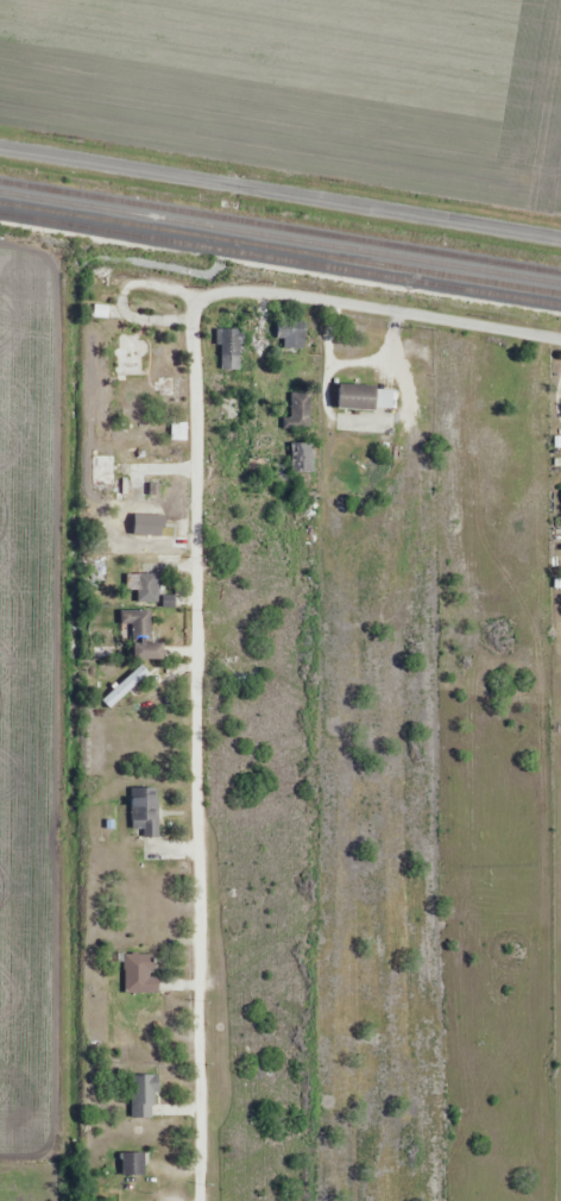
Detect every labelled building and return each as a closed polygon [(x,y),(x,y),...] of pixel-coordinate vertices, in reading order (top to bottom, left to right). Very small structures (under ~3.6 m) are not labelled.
[(306,348),(306,328),(295,328),(295,323),(277,323),(277,348),(306,348)] [(220,370),(241,370),(241,329),(220,329),(220,370)] [(117,333),(117,376),(142,376),(142,333),(117,333)] [(376,409),(376,385),(339,385),(339,409),(376,409)] [(285,417),(285,429),(311,429),(311,393),(292,393),(292,417),(285,417)] [(314,473),(314,443),(292,443),(292,473),(314,473)] [(94,485),(117,485),(117,455),(94,455),(94,485)] [(159,574),(137,574),(137,604),(159,604),(159,574)] [(152,610),(121,610),(121,624),(133,624),(133,643),(152,643),(152,610)] [(150,674),(144,666),(103,699),(109,707),(150,674)] [(132,788),(132,829),(143,829),(143,837),(159,837),(159,788),(132,788)] [(159,994),(159,978),(153,978),(153,955),(126,955),(126,994),(159,994)] [(132,1118),(156,1118),(156,1076),(132,1076),(132,1118)] [(123,1176),(145,1176),(145,1153),(123,1153),(123,1176)]
